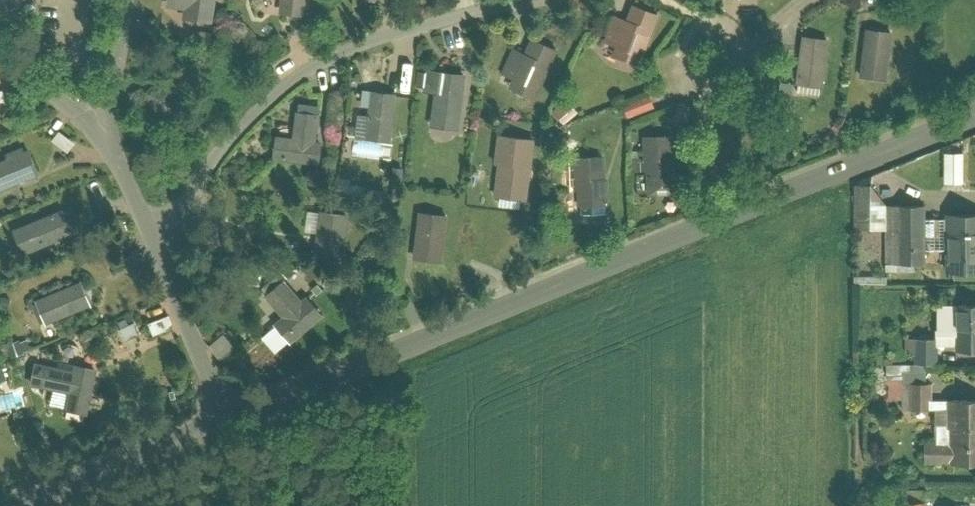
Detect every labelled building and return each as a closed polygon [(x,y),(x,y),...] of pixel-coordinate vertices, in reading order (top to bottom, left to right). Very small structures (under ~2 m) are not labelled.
[(218,0),(170,0),(169,3),(188,6),(184,23),(213,28),(218,0)] [(309,0),(283,0),(282,10),(307,13),(309,0)] [(639,69),(662,16),(629,2),(606,54),(639,69)] [(901,17),(869,13),(863,61),(896,64),(901,17)] [(831,41),(798,37),(793,84),(825,88),(831,41)] [(543,97),(564,50),(539,39),(531,56),(516,50),(506,73),(514,77),(512,83),(543,97)] [(464,78),(422,74),(419,98),(438,100),(436,120),(460,122),(464,78)] [(401,94),(371,89),(363,140),(393,145),(401,94)] [(326,119),(300,113),(295,137),(276,133),(271,159),(323,169),(328,141),(322,140),(326,119)] [(61,130),(56,140),(73,147),(78,137),(61,130)] [(674,134),(639,136),(642,188),(677,186),(674,134)] [(533,142),(497,137),(490,199),(526,203),(533,142)] [(31,149),(0,160),(0,190),(40,175),(31,149)] [(961,150),(943,150),(943,179),(961,179),(961,150)] [(604,158),(572,158),(573,208),(605,208),(604,158)] [(870,229),(890,229),(889,204),(870,204),(870,229)] [(924,204),(889,204),(890,229),(890,261),(925,260),(924,204)] [(74,233),(63,207),(15,228),(26,253),(74,233)] [(355,214),(318,209),(313,246),(349,252),(355,214)] [(945,212),(946,267),(974,267),(974,212),(945,212)] [(447,217),(416,214),(411,260),(441,264),(447,217)] [(84,282),(39,300),(49,324),(94,306),(84,282)] [(293,288),(273,306),(283,318),(277,323),(293,342),(325,314),(307,294),(302,299),(293,288)] [(951,302),(951,346),(974,346),(974,302),(951,302)] [(940,335),(916,336),(916,359),(940,359),(940,335)] [(85,415),(96,368),(75,363),(72,375),(56,371),(52,390),(69,394),(65,411),(85,415)] [(932,382),(913,382),(913,407),(933,407),(932,382)] [(25,407),(24,392),(0,394),(0,409),(25,407)] [(948,396),(948,441),(949,461),(974,460),(974,395),(948,396)] [(948,441),(923,442),(923,461),(949,461),(948,441)]
